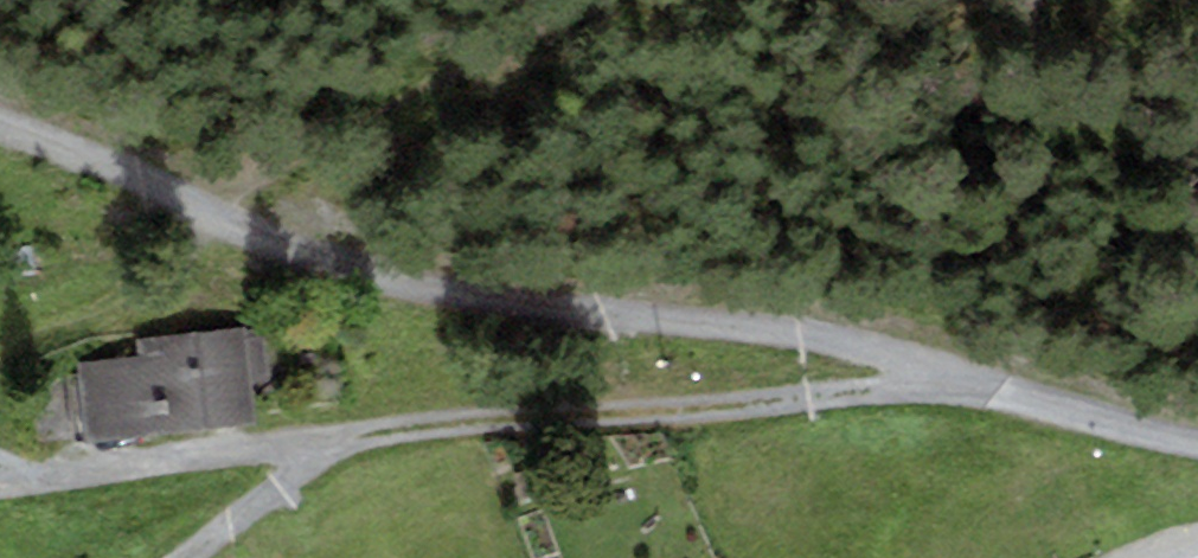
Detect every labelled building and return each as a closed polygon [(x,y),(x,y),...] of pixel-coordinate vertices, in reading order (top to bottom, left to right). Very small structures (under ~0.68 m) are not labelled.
[(136,356),(76,361),(82,435),(250,421),(247,375),(267,374),(263,325),(134,336),(136,356)]
